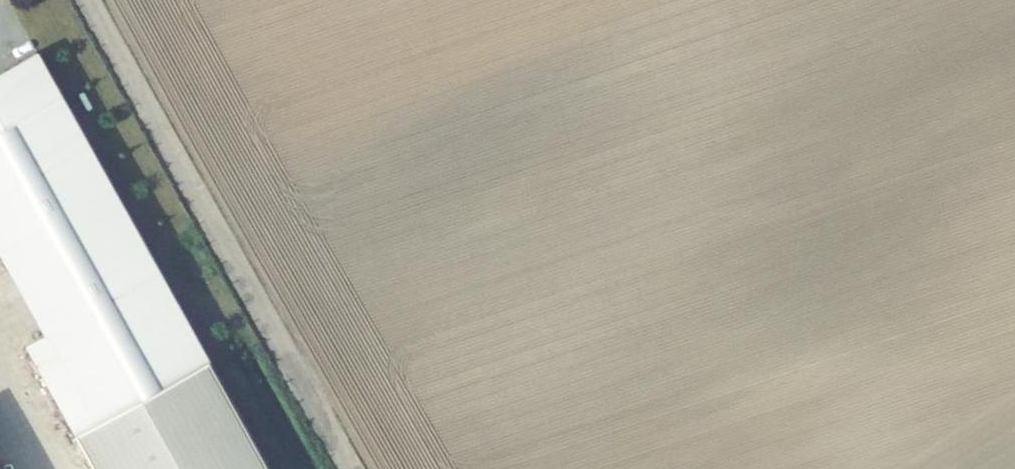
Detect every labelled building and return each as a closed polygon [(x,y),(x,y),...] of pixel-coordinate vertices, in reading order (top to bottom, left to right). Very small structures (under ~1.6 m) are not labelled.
[(0,70),(0,232),(48,324),(97,417),(204,361),(41,49),(0,70)] [(48,324),(23,337),(72,430),(97,417),(48,324)]
